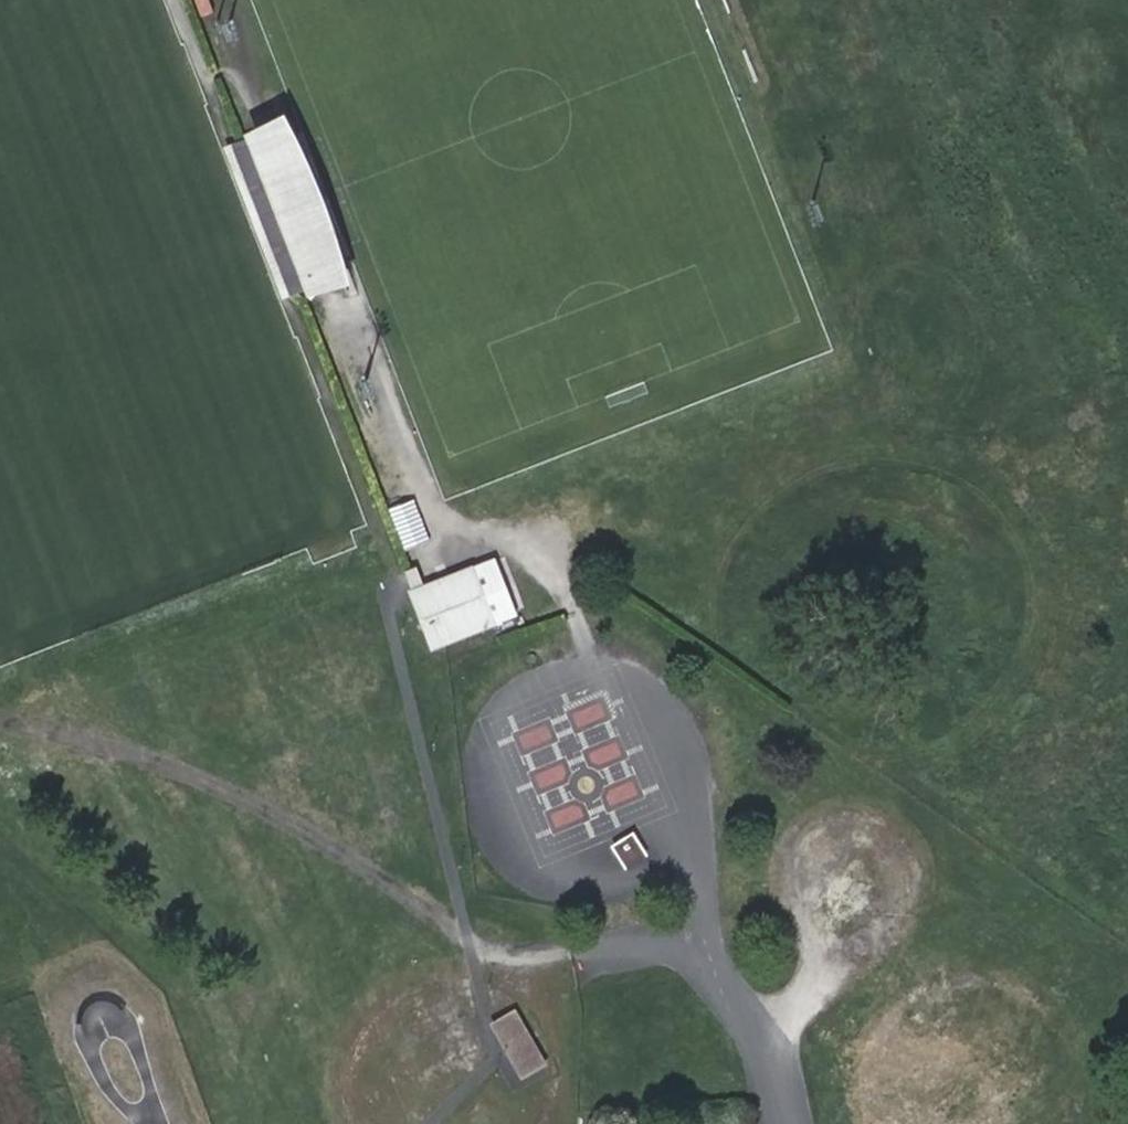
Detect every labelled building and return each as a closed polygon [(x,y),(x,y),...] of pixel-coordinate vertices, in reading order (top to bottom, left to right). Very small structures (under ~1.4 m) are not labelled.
[(243,131),(248,143),(308,292),(312,302),(351,286),(283,115),(243,131)] [(308,292),(248,143),(221,154),(280,302),(308,292)] [(400,587),(407,606),(429,597),(421,578),(400,587)] [(429,597),(407,606),(434,667),(500,640),(473,579),(429,597)] [(552,1084),(526,1040),(512,1049),(538,1092),(552,1084)]
